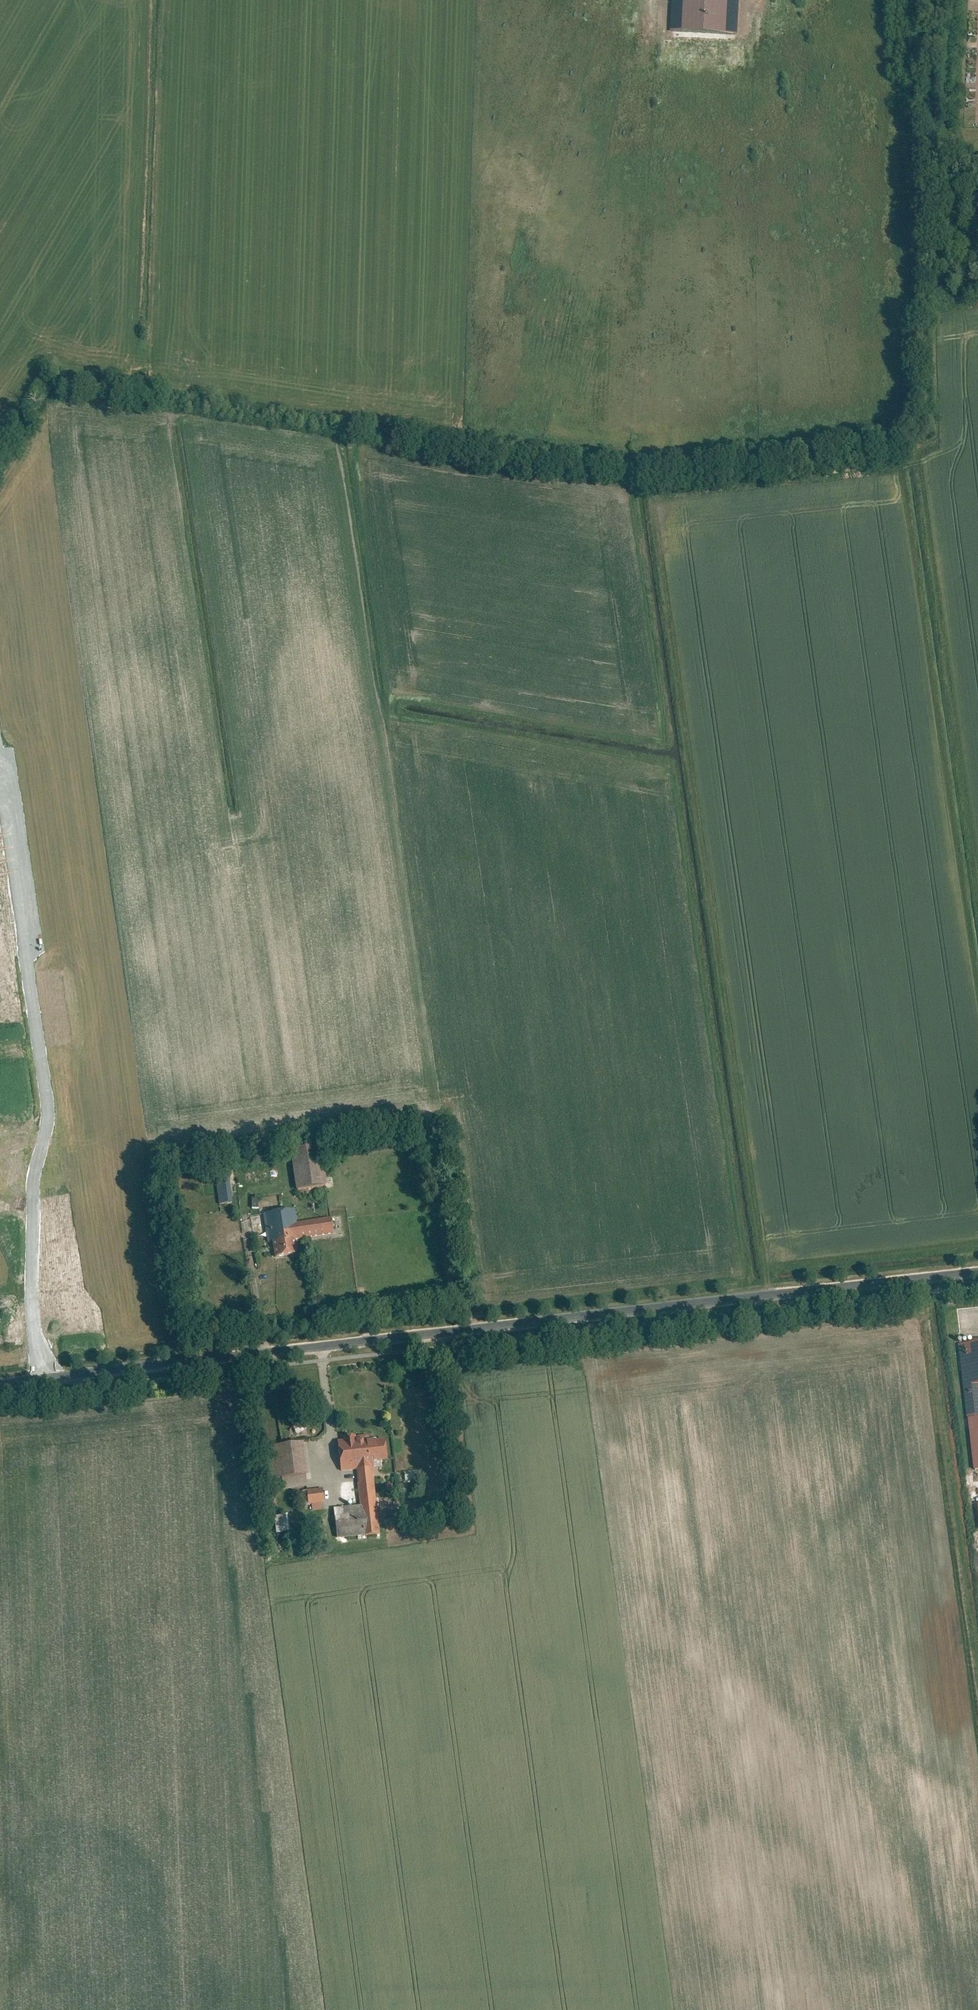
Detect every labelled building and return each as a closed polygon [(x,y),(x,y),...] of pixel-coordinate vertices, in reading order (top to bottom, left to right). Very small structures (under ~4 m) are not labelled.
[(671,31),(739,34),(741,0),(673,0),(671,31)] [(313,1146),(290,1150),(297,1191),(320,1188),(313,1146)] [(223,1163),(210,1166),(217,1209),(230,1207),(223,1163)] [(294,1213),(265,1215),(269,1245),(277,1244),(279,1257),(296,1255),(294,1237),(332,1233),(331,1223),(295,1226),(294,1213)] [(970,1420),(977,1419),(977,1382),(977,1380),(977,1345),(959,1348),(970,1420)] [(296,1437),(307,1430),(298,1415),(287,1421),(296,1437)] [(342,1539),(378,1537),(373,1462),(386,1461),(386,1449),(368,1450),(367,1442),(343,1444),(344,1470),(360,1469),(362,1516),(341,1517),(342,1539)] [(272,1446),(275,1486),(308,1483),(304,1443),(272,1446)] [(404,1478),(420,1477),(419,1470),(404,1471),(404,1478)] [(307,1487),(309,1500),(333,1497),(331,1483),(307,1487)] [(291,1519),(278,1520),(279,1538),(292,1537),(291,1519)]
